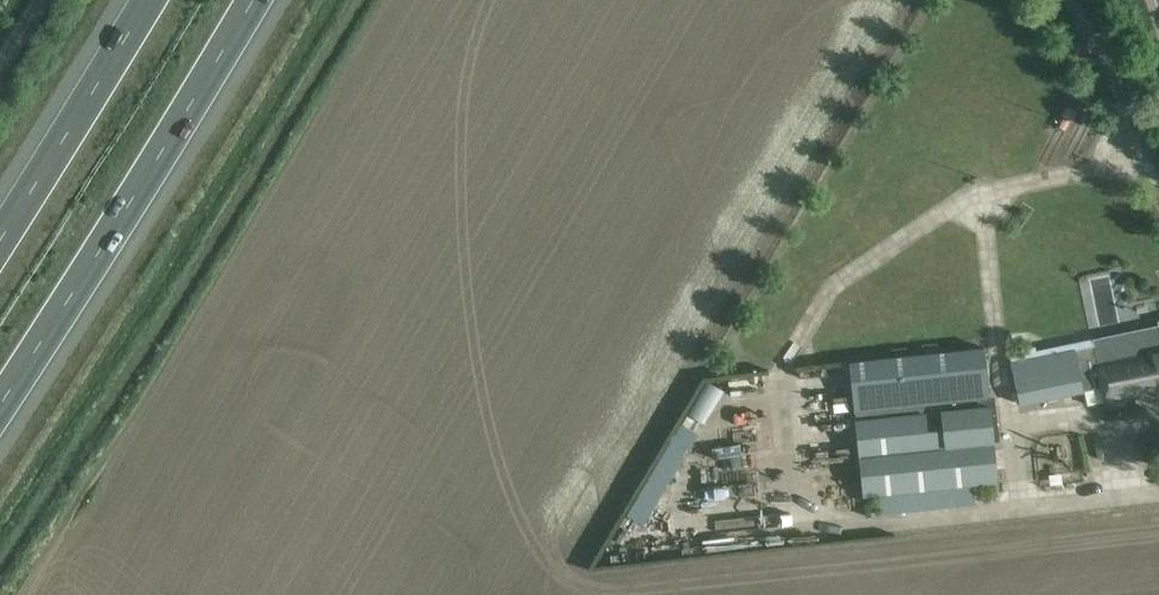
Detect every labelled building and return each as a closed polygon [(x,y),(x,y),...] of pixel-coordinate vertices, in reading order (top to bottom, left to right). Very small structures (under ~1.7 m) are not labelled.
[(1089,346),(1090,347),(1100,391),(1104,407),(1158,395),(1158,331),(1145,334),(1146,341),(1137,343),(1135,336),(1089,346)] [(1100,391),(1090,347),(1011,362),(1021,407),(1100,391)] [(996,353),(878,365),(883,412),(1001,400),(997,365),(996,353)] [(997,484),(992,446),(988,409),(854,422),(858,460),(863,498),(997,484)] [(713,499),(770,499),(771,426),(734,425),(733,439),(714,439),(713,499)]
